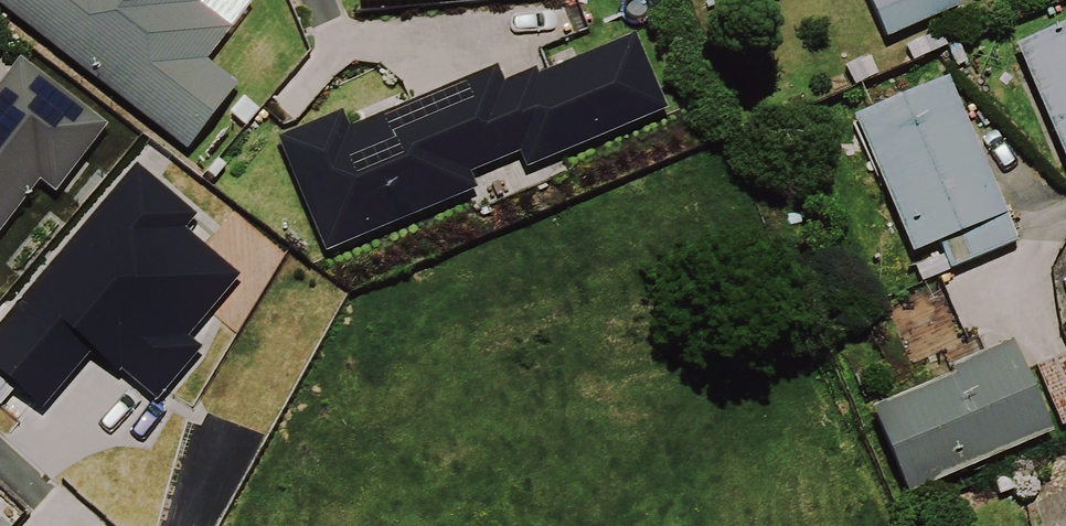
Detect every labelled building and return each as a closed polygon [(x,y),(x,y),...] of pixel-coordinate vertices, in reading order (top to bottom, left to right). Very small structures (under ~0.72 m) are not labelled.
[(182,153),(233,88),(201,64),(226,32),(194,7),(199,0),(0,0),(0,11),(182,153)] [(361,9),(471,0),(360,0),(361,9)] [(958,0),(854,0),(838,6),(856,52),(962,9),(958,0)] [(1013,51),(1065,178),(1065,28),(1013,51)] [(660,121),(628,44),(503,96),(495,76),(348,137),(342,121),(280,147),(327,261),(472,201),(464,182),(517,160),(525,177),(660,121)] [(17,68),(0,90),(0,232),(34,189),(48,200),(101,134),(17,68)] [(1013,245),(943,82),(851,122),(909,257),(934,247),(946,274),(1013,245)] [(131,176),(0,331),(0,382),(37,413),(89,351),(154,406),(196,357),(186,348),(237,287),(181,240),(192,227),(131,176)] [(1046,439),(1012,355),(886,406),(920,490),(1046,439)]
